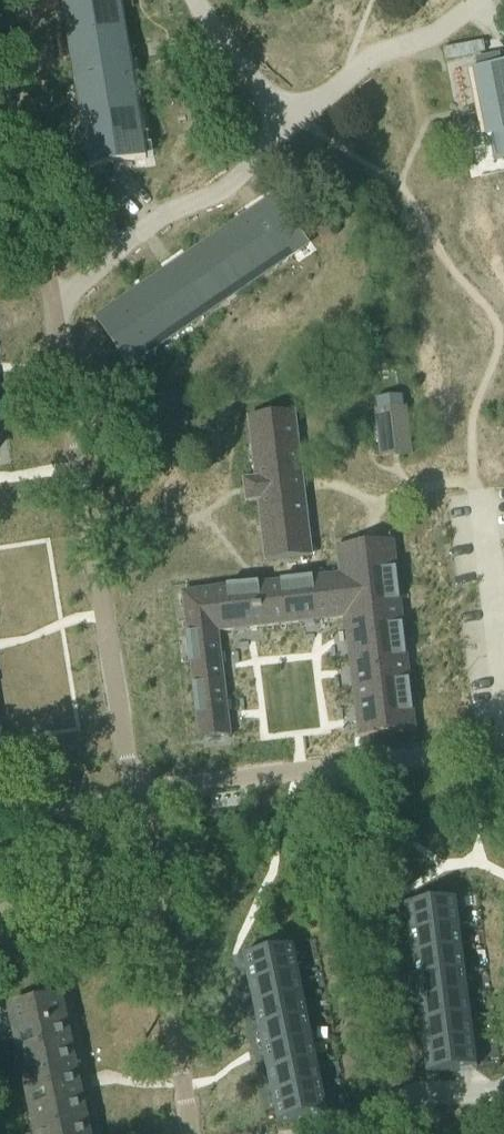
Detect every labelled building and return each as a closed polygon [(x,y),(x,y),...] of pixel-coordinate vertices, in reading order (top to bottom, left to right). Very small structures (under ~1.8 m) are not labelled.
[(88,168),(89,169),(94,168),(123,163),(147,159),(134,80),(132,66),(130,55),(129,44),(123,12),(121,0),(61,0),(88,168)] [(500,66),(498,56),(488,58),(476,60),(477,64),(478,70),(475,70),(483,114),(487,135),(488,137),(503,134),(503,65),(500,66)] [(93,319),(94,319),(126,364),(302,239),(269,192),(261,198),(248,207),(185,252),(163,268),(141,284),(134,289),(93,319)] [(403,397),(376,400),(376,401),(378,413),(377,413),(382,456),(410,453),(405,410),(404,410),(403,398),(403,397)] [(249,418),(257,479),(245,481),(246,487),(246,495),(247,503),(260,502),(266,563),(313,558),(313,556),(312,551),(301,465),(294,413),(281,415),(249,418)] [(271,584),(184,595),(200,740),(232,737),(231,731),(228,702),(225,679),(223,654),(220,635),(235,633),(262,630),(299,625),(302,625),(328,622),(346,620),(348,630),(351,656),(351,661),(354,683),(355,687),(357,706),(359,726),(360,730),(360,736),(412,731),(411,724),(393,541),(339,548),(341,566),(342,575),(271,584)] [(416,910),(437,1077),(455,1075),(481,1072),(503,1069),(503,1027),(488,901),(416,910)] [(322,947),(251,962),(285,1127),(299,1124),(356,1112),(322,947)] [(63,1001),(12,1011),(39,1133),(90,1133),(63,1001)]
